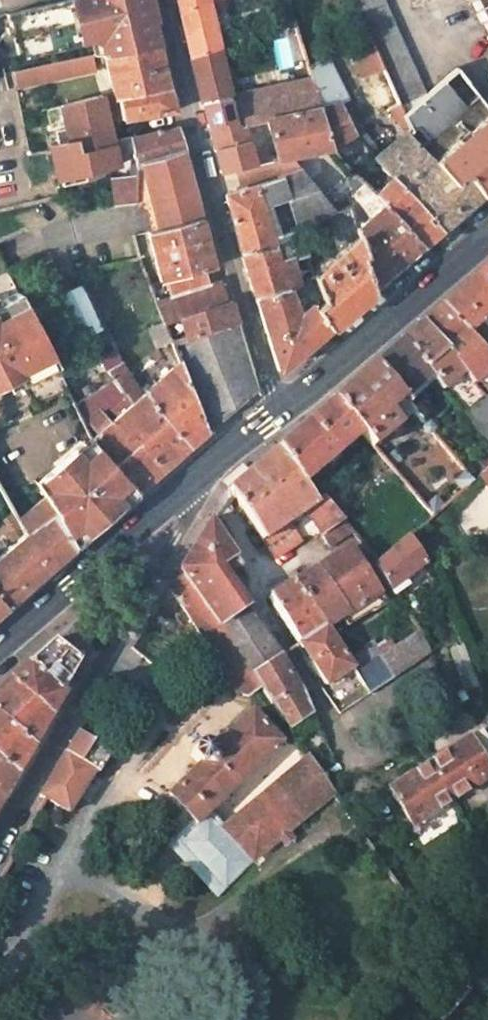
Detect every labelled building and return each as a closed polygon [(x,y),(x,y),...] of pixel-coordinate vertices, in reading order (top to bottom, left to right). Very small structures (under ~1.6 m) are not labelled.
[(148,50),(156,48),(157,45),(149,17),(145,0),(61,0),(3,14),(7,28),(3,28),(5,35),(9,34),(15,62),(78,46),(77,43),(89,39),(98,45),(102,60),(148,50)] [(209,13),(224,9),(220,0),(174,0),(185,43),(189,57),(218,48),(209,13)] [(354,5),(400,100),(406,113),(427,95),(393,21),(390,22),(380,0),(351,0),(354,5)] [(487,37),(487,0),(468,0),(487,37)] [(354,5),(334,15),(380,111),(400,100),(354,5)] [(148,50),(102,60),(109,85),(112,86),(114,92),(98,96),(105,121),(120,118),(174,110),(170,96),(167,84),(165,84),(160,67),(156,48),(148,50)] [(191,67),(194,77),(222,71),(218,48),(189,57),(191,67)] [(311,78),(321,108),(332,145),(354,134),(341,102),(350,99),(324,48),(304,55),(311,78)] [(92,56),(9,74),(13,90),(95,70),(92,56)] [(408,131),(431,156),(444,170),(454,184),(466,174),(475,185),(480,197),(487,190),(487,104),(459,68),(427,95),(406,113),(413,127),(408,131)] [(311,78),(251,93),(239,95),(228,70),(222,71),(194,77),(208,132),(252,123),(267,120),(321,108),(311,78)] [(105,121),(98,96),(98,95),(58,106),(61,115),(66,114),(69,129),(105,121)] [(267,120),(273,142),(245,149),(244,144),(254,142),(256,138),(252,123),(208,132),(218,172),(237,168),(291,155),(332,145),(321,108),(267,120)] [(69,129),(66,114),(61,115),(64,128),(53,132),(57,145),(76,142),(78,152),(113,146),(111,140),(105,121),(69,129)] [(178,127),(129,136),(133,154),(135,166),(138,165),(182,151),(184,151),(181,138),(178,127)] [(408,131),(376,156),(394,176),(405,187),(419,203),(427,212),(441,230),(463,212),(480,197),(475,185),(466,174),(454,184),(444,170),(431,156),(408,131)] [(352,161),(369,149),(354,134),(332,145),(347,165),(352,161)] [(129,136),(111,140),(113,146),(78,152),(76,142),(57,145),(50,147),(56,171),(55,171),(57,184),(83,178),(82,171),(117,163),(116,158),(133,154),(129,136)] [(138,165),(152,210),(194,199),(186,168),(182,151),(138,165)] [(336,212),(291,155),(237,168),(239,177),(242,189),(281,177),(289,202),(297,225),(325,216),(336,212)] [(379,191),(352,161),(347,165),(362,183),(375,196),(379,191)] [(111,204),(123,203),(135,202),(135,173),(109,177),(110,193),(111,204)] [(394,176),(379,191),(375,196),(400,222),(423,247),(433,238),(441,230),(427,212),(419,203),(405,187),(394,176)] [(281,177),(242,189),(224,195),(232,222),(240,252),(273,240),(263,210),(289,202),(281,177)] [(367,220),(356,230),(372,291),(402,265),(423,247),(400,222),(375,196),(362,183),(354,190),(354,199),(367,220)] [(356,230),(350,207),(336,212),(325,216),(336,254),(327,262),(331,266),(321,274),(314,277),(320,294),(322,300),(313,308),(328,328),(354,306),(372,291),(356,230)] [(146,232),(159,281),(202,269),(212,266),(205,242),(199,217),(146,232)] [(299,231),(273,240),(281,263),(307,255),(299,231)] [(273,240),(240,252),(247,275),(255,300),(288,287),(314,277),(307,255),(281,263),(273,240)] [(472,280),(439,309),(487,363),(487,339),(487,335),(483,330),(482,326),(483,320),(487,315),(487,267),(472,280)] [(202,269),(159,281),(147,284),(163,323),(178,318),(226,303),(222,291),(220,282),(207,285),(202,269)] [(298,312),(288,287),(255,300),(266,333),(278,372),(306,348),(328,328),(313,308),(309,303),(298,312)] [(0,367),(5,372),(27,388),(53,362),(17,290),(0,298),(0,367)] [(320,294),(309,303),(313,308),(322,300),(320,294)] [(226,303),(178,318),(185,337),(236,322),(234,313),(231,302),(226,303)] [(460,373),(471,384),(487,369),(487,363),(439,309),(433,313),(418,327),(460,373)] [(170,342),(172,345),(178,361),(207,432),(231,412),(256,390),(236,322),(185,337),(170,342)] [(170,342),(164,326),(149,332),(157,352),(172,345),(170,342)] [(425,376),(439,392),(460,373),(418,327),(405,337),(397,345),(425,376)] [(376,362),(369,369),(410,414),(416,421),(426,412),(408,392),(425,376),(397,345),(376,362)] [(76,406),(92,437),(137,492),(167,466),(187,449),(144,392),(120,361),(108,370),(115,380),(95,392),(76,406)] [(144,392),(187,449),(197,440),(207,432),(178,361),(144,392)] [(349,386),(332,400),(360,432),(373,445),(410,414),(369,369),(349,386)] [(360,432),(332,400),(303,425),(275,449),(318,497),(323,493),(309,475),(360,432)] [(481,400),(463,416),(487,443),(487,407),(481,400)] [(85,511),(94,529),(124,504),(137,492),(92,437),(86,443),(83,440),(58,462),(67,473),(64,476),(68,484),(75,493),(80,503),(84,501),(88,509),(85,511)] [(351,528),(323,493),(318,497),(275,449),(255,466),(229,488),(229,491),(276,554),(303,535),(291,517),(303,507),(320,531),(323,529),(331,541),(351,528)] [(392,467),(401,460),(392,451),(384,458),(392,467)] [(13,513),(0,488),(0,519),(13,513)] [(17,522),(20,528),(24,536),(0,556),(0,610),(43,573),(71,548),(44,500),(17,522)] [(437,505),(431,510),(435,514),(442,509),(437,505)] [(431,510),(422,517),(426,522),(435,514),(431,510)] [(181,571),(237,651),(264,632),(249,610),(227,577),(243,566),(209,519),(191,548),(178,568),(181,571)] [(378,561),(375,563),(396,594),(410,583),(406,578),(429,560),(409,535),(378,561)] [(327,626),(341,617),(347,627),(371,610),(373,611),(389,601),(380,589),(379,590),(350,545),(295,580),(325,627),(327,626)] [(262,687),(253,675),(237,651),(181,571),(161,603),(171,609),(178,598),(203,635),(238,690),(250,695),(262,687)] [(295,580),(270,595),(300,644),(325,627),(295,580)] [(325,627),(300,644),(326,686),(353,669),(327,626),(325,627)] [(419,628),(355,673),(369,696),(432,654),(419,628)] [(264,632),(237,651),(253,675),(280,657),(264,632)] [(67,695),(62,691),(81,659),(56,638),(22,667),(8,680),(52,720),(67,695)] [(465,645),(451,650),(467,693),(482,688),(465,645)] [(300,689),(280,657),(253,675),(262,687),(286,721),(306,708),(300,689)] [(52,720),(8,680),(0,687),(0,715),(36,748),(43,734),(52,720)] [(203,762),(169,797),(195,824),(198,826),(213,812),(283,741),(253,713),(213,753),(211,745),(202,742),(194,750),(196,758),(203,762)] [(36,748),(0,715),(0,760),(18,776),(27,762),(36,748)] [(68,813),(94,774),(98,777),(111,756),(79,733),(40,795),(68,813)] [(431,765),(455,803),(487,782),(487,768),(487,767),(487,743),(482,734),(431,765)] [(331,793),(306,756),(225,824),(219,829),(250,862),(331,793)] [(5,800),(18,776),(0,760),(0,796),(5,800)] [(455,803),(431,765),(388,792),(412,829),(455,803)] [(198,826),(195,824),(178,839),(220,888),(250,862),(219,829),(225,824),(213,812),(198,826)]
